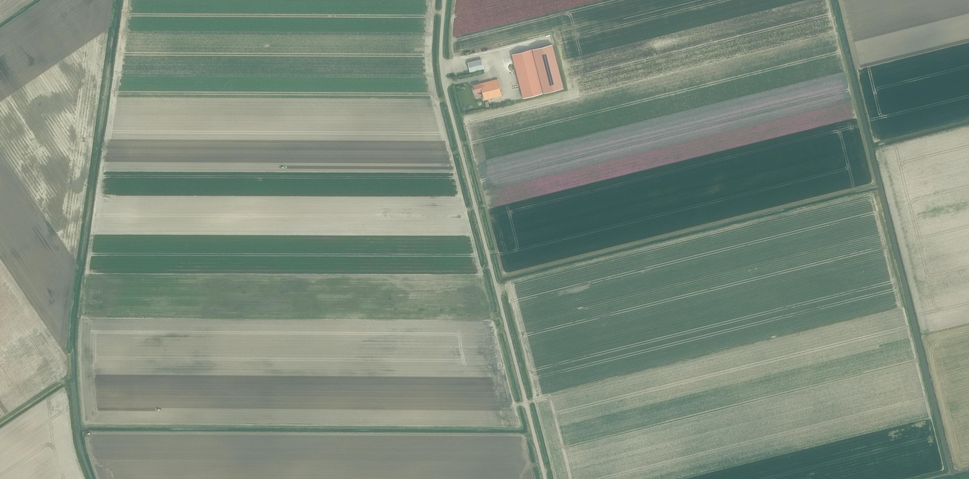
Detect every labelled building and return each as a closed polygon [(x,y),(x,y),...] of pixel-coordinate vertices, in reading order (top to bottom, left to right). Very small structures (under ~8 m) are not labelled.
[(552,45),(532,50),(533,54),(543,93),(563,88),(552,45)] [(533,54),(513,59),(523,98),(543,93),(533,54)] [(470,72),(483,69),(481,59),(467,62),(470,72)] [(484,100),(501,95),(497,79),(473,85),(475,92),(482,90),(484,100)]
